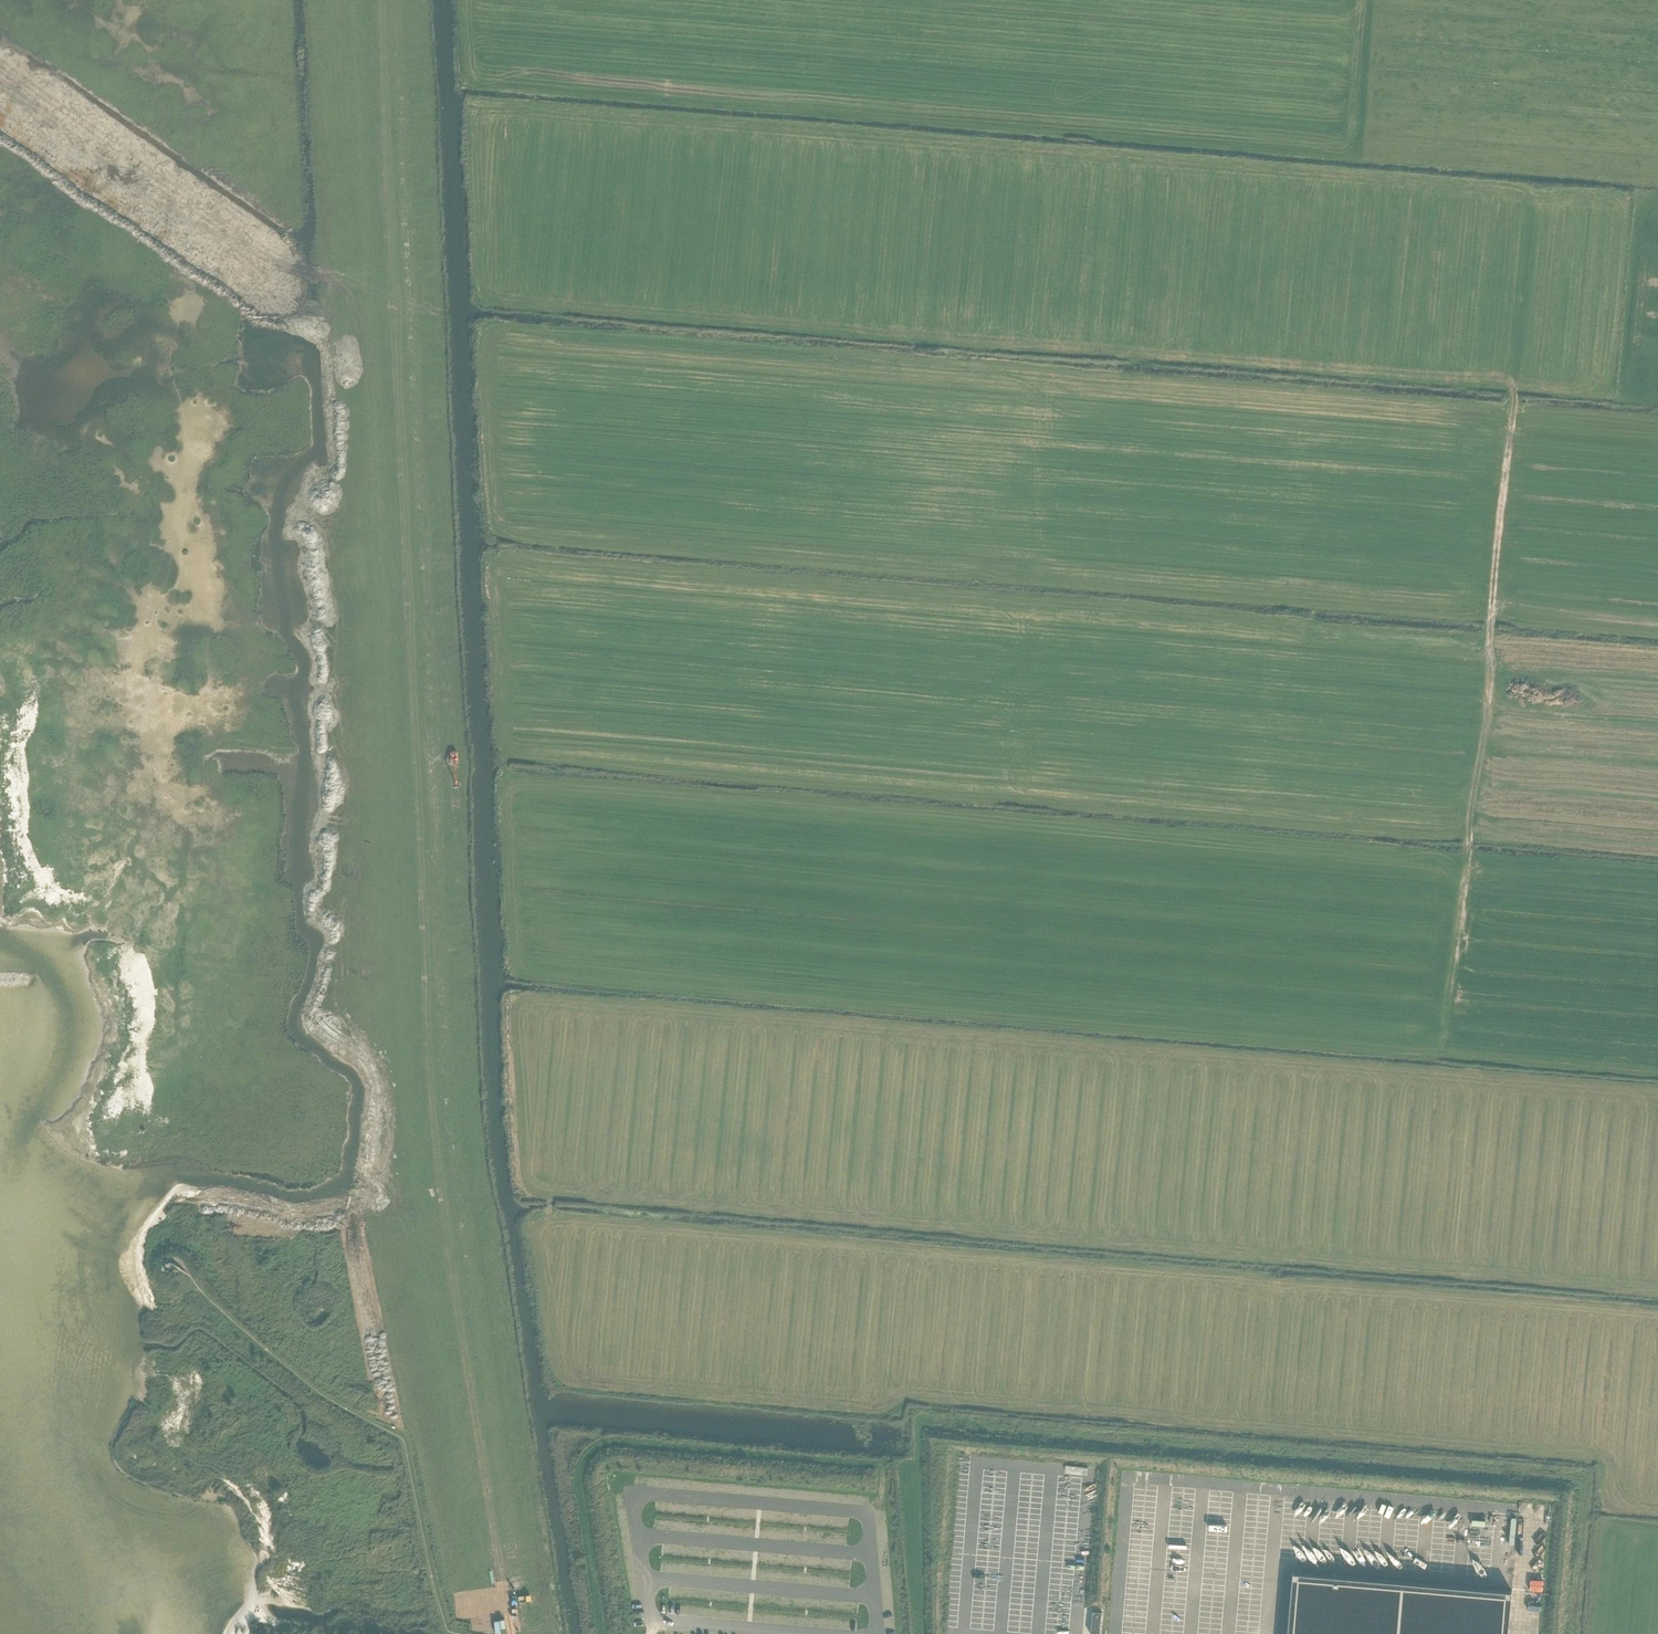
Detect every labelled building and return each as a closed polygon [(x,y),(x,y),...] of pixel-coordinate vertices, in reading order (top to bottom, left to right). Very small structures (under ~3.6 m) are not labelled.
[(1288,1633),(1508,1633),(1512,1587),(1294,1567),(1288,1633)]
